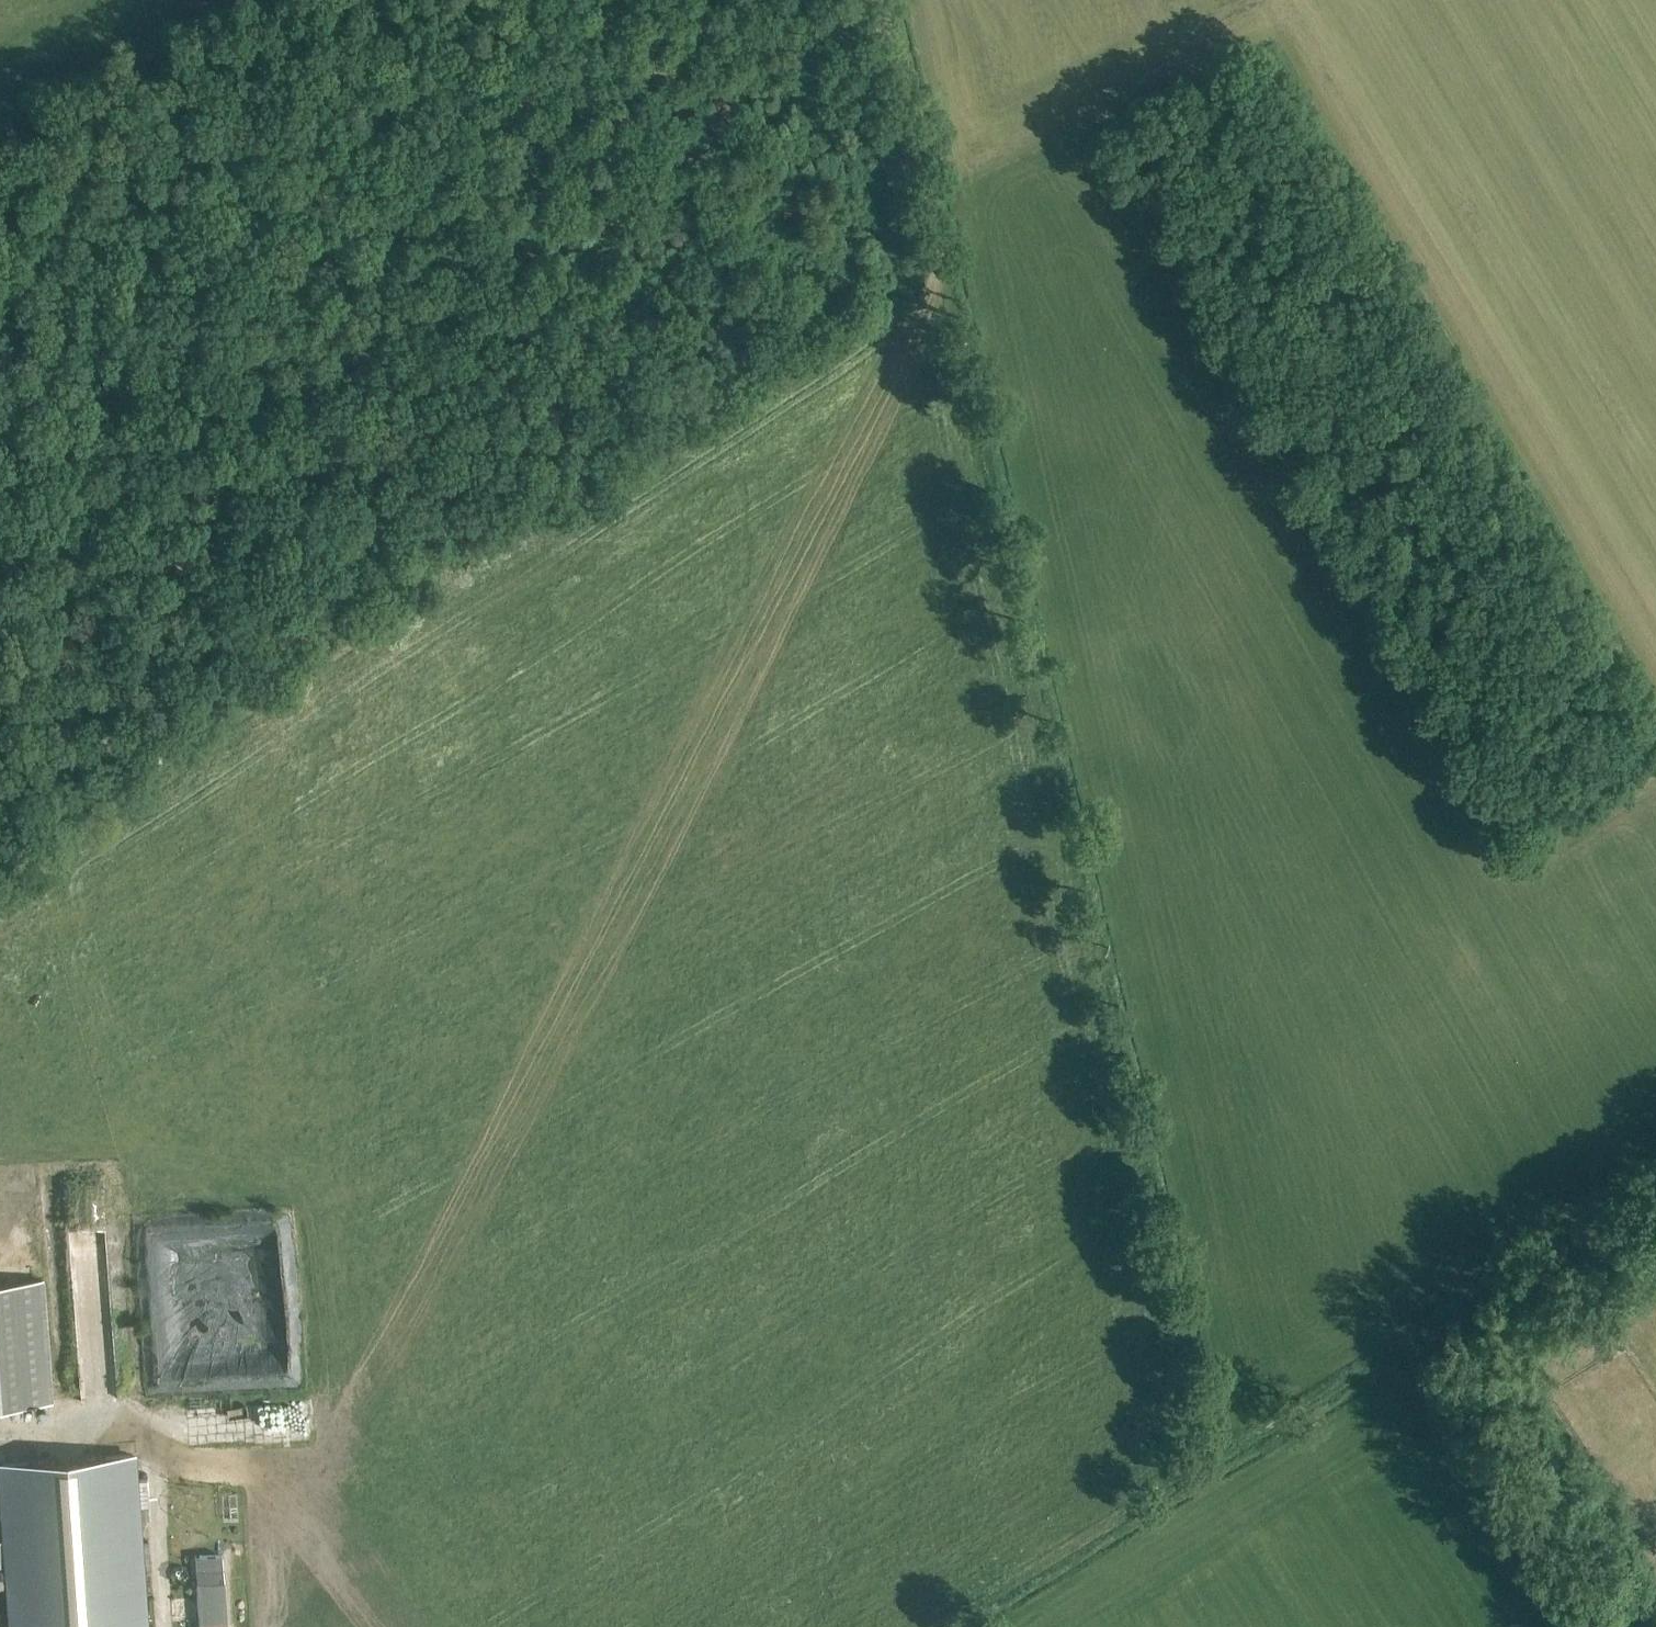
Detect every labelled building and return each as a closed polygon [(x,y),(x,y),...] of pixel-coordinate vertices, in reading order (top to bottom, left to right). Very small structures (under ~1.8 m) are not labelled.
[(54,1402),(45,1278),(0,1282),(0,1406),(54,1402)] [(9,1565),(13,1626),(144,1626),(131,1455),(1,1464),(7,1540),(0,1541),(0,1566),(9,1565)] [(197,1581),(222,1580),(221,1569),(220,1569),(219,1557),(195,1559),(197,1581)] [(224,1579),(222,1580),(197,1581),(200,1626),(228,1626),(224,1579)]
